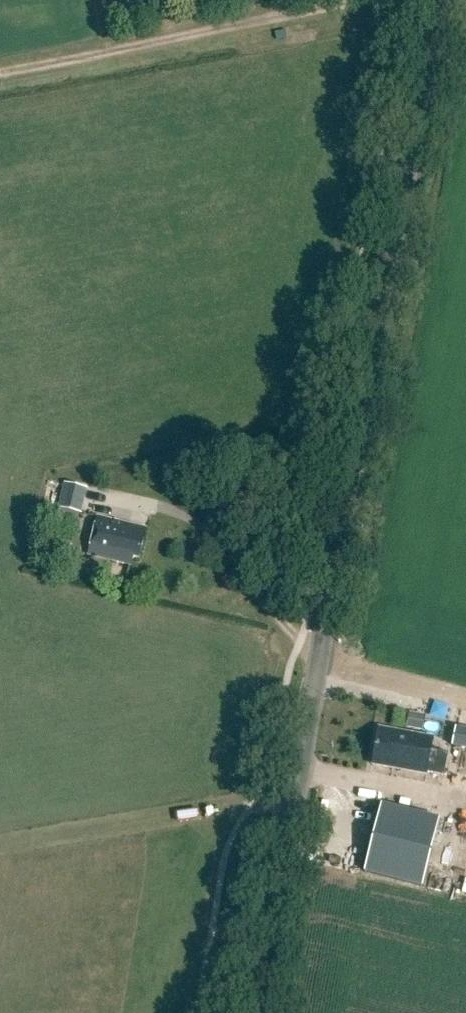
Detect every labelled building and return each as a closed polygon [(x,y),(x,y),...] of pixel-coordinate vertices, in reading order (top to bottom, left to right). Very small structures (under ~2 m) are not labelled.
[(64,483),(58,509),(82,514),(88,489),(64,483)] [(99,518),(97,528),(90,555),(131,565),(133,556),(140,558),(146,529),(99,518)] [(421,732),(425,716),(409,711),(405,728),(421,732)] [(465,750),(465,729),(453,727),(451,748),(465,750)] [(432,751),(434,739),(380,729),(373,766),(427,776),(428,774),(445,777),(449,754),(432,751)] [(440,820),(382,806),(365,873),(423,888),(440,820)]
